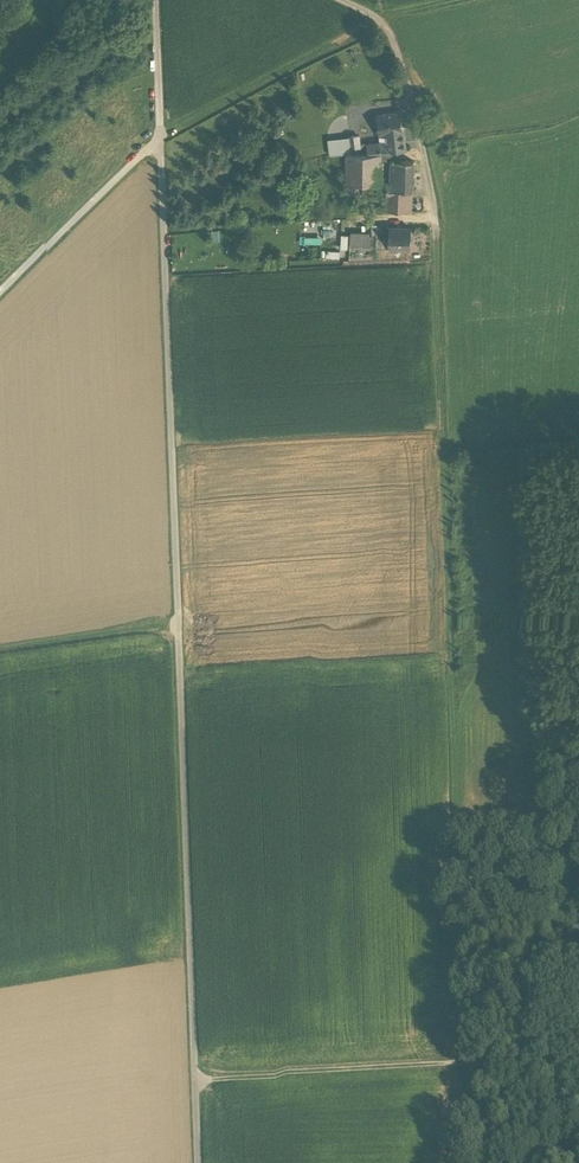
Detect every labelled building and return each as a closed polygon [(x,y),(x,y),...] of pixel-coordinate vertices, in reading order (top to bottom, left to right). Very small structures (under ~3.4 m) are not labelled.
[(400,120),(376,123),(376,125),(374,127),(374,132),(377,134),(379,151),(366,152),(367,160),(404,159),(400,120)] [(357,144),(348,145),(350,162),(360,162),(358,153),(357,144)] [(366,152),(358,153),(360,162),(367,162),(367,160),(366,152)] [(466,155),(448,156),(449,171),(467,170),(466,155)] [(350,162),(346,162),(345,192),(361,192),(379,192),(378,191),(379,162),(367,162),(360,162),(350,162)] [(411,170),(399,170),(399,174),(391,174),(390,174),(390,192),(390,198),(410,199),(411,170)] [(378,191),(379,192),(361,192),(361,203),(384,204),(389,204),(390,198),(390,192),(378,191)] [(361,192),(345,192),(345,202),(361,203),(361,192)] [(410,199),(390,198),(389,204),(384,204),(384,207),(384,218),(409,219),(410,199)] [(410,236),(389,235),(389,236),(376,235),(375,243),(375,255),(388,256),(409,257),(410,236)] [(368,241),(350,240),(349,254),(375,255),(375,243),(368,243),(368,241)]
